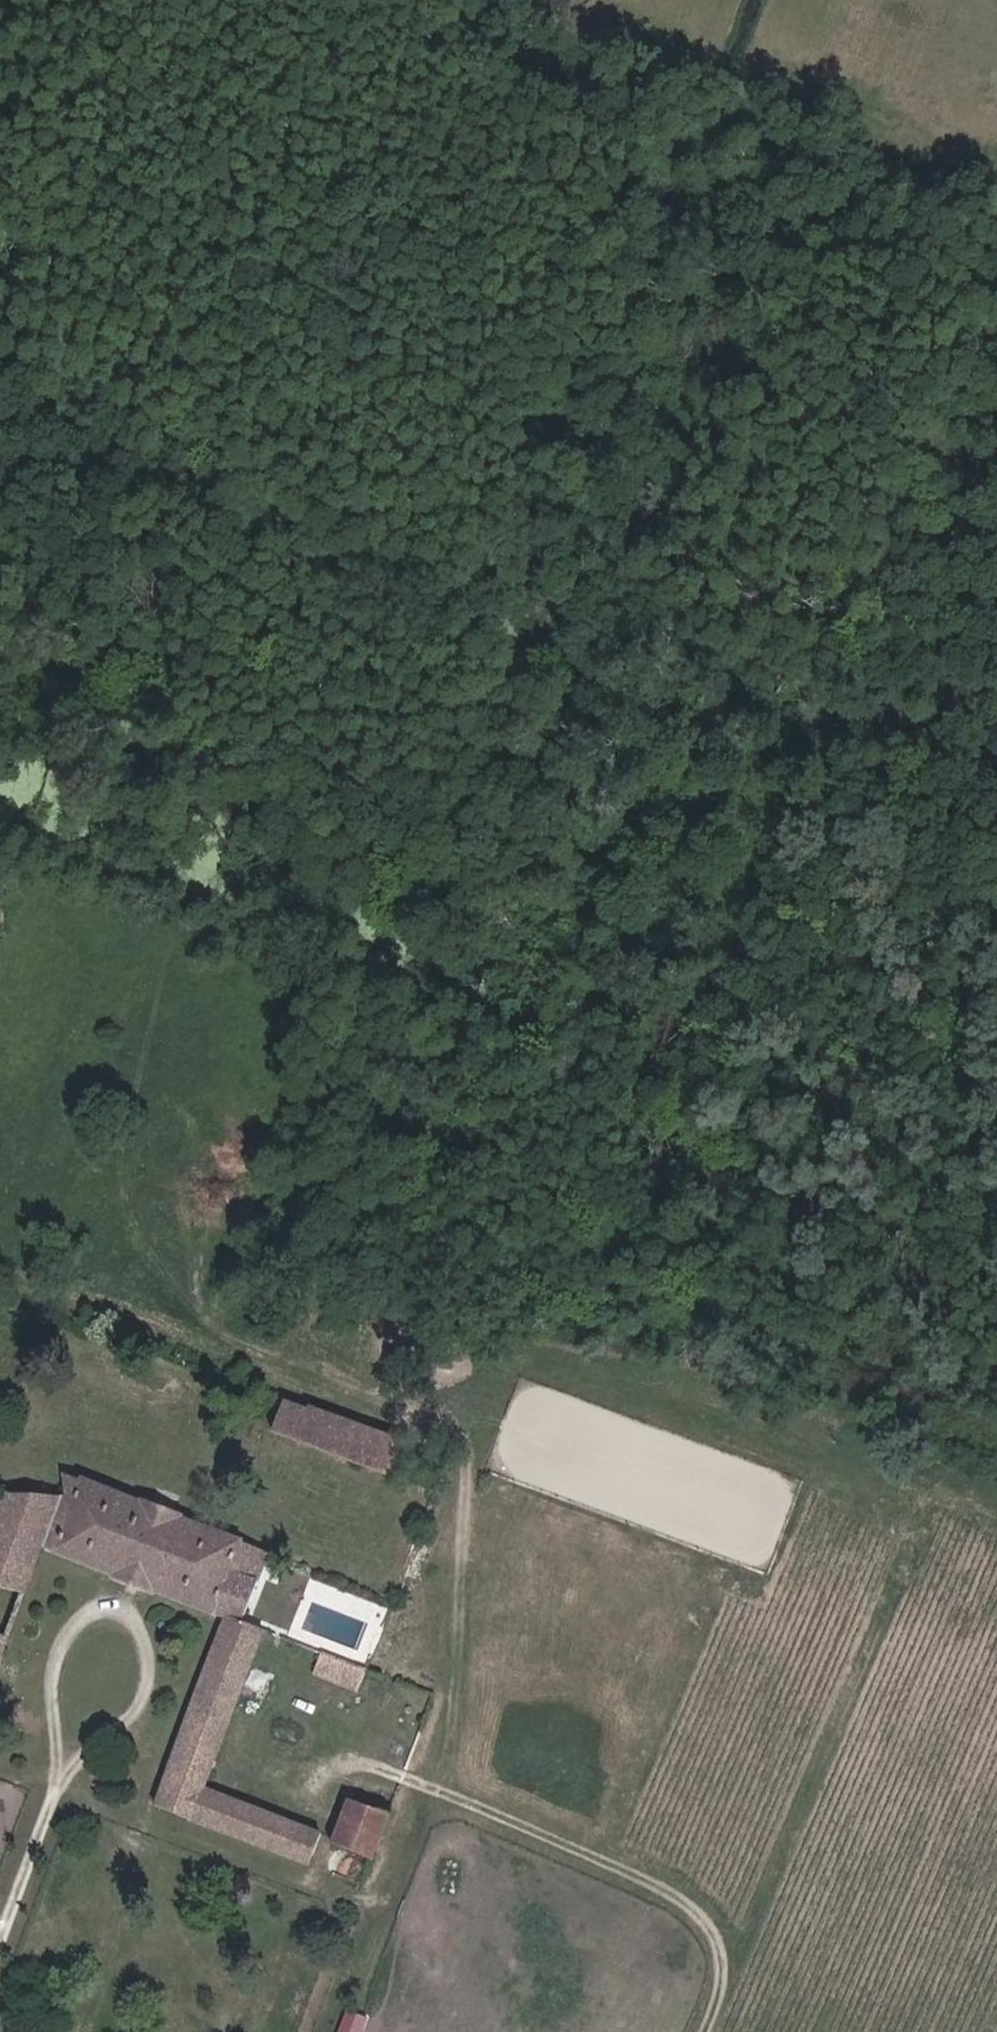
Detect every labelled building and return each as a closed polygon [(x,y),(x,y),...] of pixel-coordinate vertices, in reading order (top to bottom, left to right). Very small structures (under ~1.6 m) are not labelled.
[(282,1403),(281,1405),(276,1420),(271,1432),(313,1448),(314,1448),(316,1449),(334,1455),(392,1477),(404,1442),(309,1407),(307,1412),(282,1403)] [(32,1504),(3,1494),(0,1503),(0,1594),(20,1601),(40,1549),(221,1620),(151,1809),(170,1816),(170,1817),(307,1869),(321,1833),(206,1789),(266,1628),(244,1620),(270,1553),(47,1466),(32,1504)] [(11,1638),(0,1634),(0,1669),(11,1638)] [(366,1668),(312,1647),(308,1659),(315,1662),(311,1674),(357,1691),(361,1679),(366,1668)] [(390,1818),(347,1801),(328,1847),(371,1865),(390,1818)]
